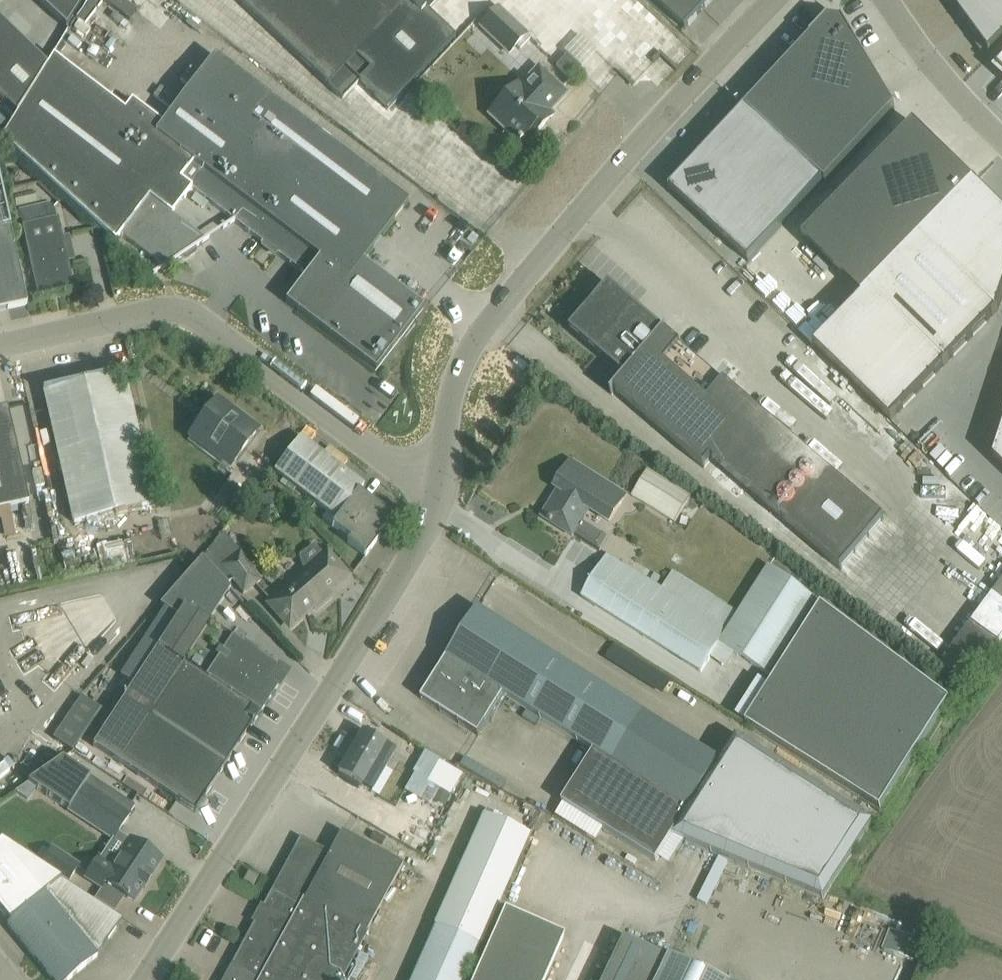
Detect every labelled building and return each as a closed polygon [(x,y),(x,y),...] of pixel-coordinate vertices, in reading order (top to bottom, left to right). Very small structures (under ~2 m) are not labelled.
[(65,28),(83,0),(36,0),(65,28)] [(342,99),(359,82),(387,109),(455,38),(427,11),(437,0),(238,0),(342,99)] [(713,0),(653,0),(685,30),(713,0)] [(989,53),(988,54),(989,55),(1001,41),(1001,0),(950,0),(989,53)] [(499,9),(481,28),(510,55),(518,48),(521,51),(532,40),(528,38),(529,37),(499,9)] [(828,19),(745,108),(823,181),(825,183),(896,108),(843,20),(841,21),(829,20),(828,19)] [(17,116),(47,67),(0,22),(0,99),(17,116)] [(460,36),(440,56),(449,64),(468,44),(460,36)] [(408,203),(393,190),(214,56),(200,74),(191,68),(180,82),(189,88),(180,100),(160,87),(153,97),(173,110),(163,123),(132,100),(125,110),(54,55),(47,67),(17,116),(16,116),(11,112),(0,130),(0,143),(101,235),(99,228),(116,242),(120,236),(163,268),(161,269),(161,270),(209,238),(209,237),(205,239),(172,214),(192,189),(306,275),(285,303),(375,371),(424,308),(363,262),(408,203)] [(556,66),(565,75),(576,64),(567,55),(556,66)] [(567,94),(539,67),(521,85),(519,83),(488,115),(519,144),(523,140),(527,144),(553,116),(549,112),(567,94)] [(745,108),(669,190),(669,191),(670,191),(748,262),(823,181),(745,108)] [(914,124),(801,239),(862,297),(869,289),(920,237),(974,182),(914,124)] [(27,305),(0,182),(0,311),(27,305)] [(920,237),(997,313),(998,311),(1001,300),(1001,209),(974,182),(920,237)] [(23,225),(38,295),(73,287),(58,217),(23,225)] [(920,237),(869,289),(947,364),(997,313),(920,237)] [(609,285),(570,331),(625,377),(611,394),(612,395),(615,392),(704,469),(712,460),(841,571),(884,520),(730,387),(666,332),(668,330),(667,328),(665,331),(609,285)] [(862,297),(814,346),(891,421),(947,364),(869,289),(862,297)] [(44,391),(48,410),(74,524),(134,510),(153,505),(123,373),(44,391)] [(187,437),(230,471),(261,431),(217,398),(187,437)] [(29,503),(12,428),(7,408),(0,410),(0,510),(29,503)] [(993,459),(1001,468),(1001,430),(993,459)] [(363,486),(300,438),(274,471),(337,519),(338,519),(359,492),(363,486)] [(542,517),(559,528),(573,537),(590,509),(610,522),(626,496),(571,462),(555,487),(559,490),(542,517)] [(631,497),(675,524),(691,499),(647,471),(631,497)] [(392,517),(359,492),(338,519),(337,519),(332,526),(340,532),(350,540),(347,543),(366,557),(379,538),(377,537),(392,517)] [(279,504),(279,499),(274,493),(266,494),(262,500),(263,506),(267,509),(274,510),(279,504)] [(261,583),(240,552),(239,553),(223,534),(204,557),(227,582),(231,579),(243,596),(261,583)] [(131,539),(117,543),(121,562),(136,559),(131,539)] [(272,605),(276,609),(290,624),(317,600),(320,604),(331,594),(328,590),(345,576),(327,556),(326,557),(315,544),(299,557),(302,567),(308,573),(272,605)] [(583,597),(651,640),(703,672),(711,659),(725,668),(734,653),(774,680),(746,724),(881,809),(950,701),(769,566),(739,612),(673,571),(662,588),(610,555),(583,597)] [(128,691),(113,714),(215,781),(252,724),(254,725),(261,714),(259,713),(283,676),(266,665),(256,658),(258,655),(243,645),(242,646),(240,648),(206,626),(208,623),(230,590),(201,558),(190,571),(189,572),(160,606),(164,608),(121,675),(125,678),(120,686),(128,691)] [(1001,655),(1001,588),(963,651),(993,669),(1001,655)] [(673,834),(719,762),(478,610),(422,699),(479,735),(504,695),(594,752),(562,803),(656,862),(673,834)] [(670,690),(678,673),(616,645),(608,662),(670,690)] [(84,694),(57,739),(78,752),(105,706),(84,694)] [(113,714),(93,746),(178,801),(194,812),(215,781),(113,714)] [(338,774),(356,783),(361,787),(370,773),(376,763),(385,768),(395,751),(386,746),(386,745),(362,731),(346,759),(338,774)] [(734,737),(719,762),(673,834),(823,898),(870,822),(734,737)] [(132,813),(106,796),(87,783),(91,778),(64,760),(30,784),(113,839),(114,840),(119,833),(132,813)] [(430,781),(454,795),(467,774),(443,760),(430,781)] [(10,771),(4,763),(0,766),(0,779),(10,771)] [(446,804),(451,795),(441,789),(436,798),(446,804)] [(136,807),(110,790),(106,796),(132,813),(136,807)] [(530,835),(485,815),(412,979),(466,979),(530,835)] [(301,837),(255,921),(346,971),(403,865),(341,831),(330,853),(301,837)] [(88,878),(102,888),(105,883),(134,901),(143,887),(145,889),(146,887),(142,885),(148,876),(152,878),(153,877),(151,875),(161,860),(131,841),(119,833),(114,840),(113,839),(88,878)] [(123,920),(62,882),(1,841),(0,842),(0,911),(10,923),(8,925),(54,979),(69,979),(97,956),(123,920)] [(68,883),(80,865),(53,847),(41,865),(68,883)] [(249,872),(244,881),(253,886),(258,877),(249,872)] [(504,910),(473,979),(545,979),(564,937),(504,910)] [(255,921),(223,979),(340,979),(346,971),(255,921)] [(890,929),(883,949),(914,961),(922,941),(890,929)] [(667,959),(622,937),(602,979),(657,979),(667,959)] [(667,958),(667,959),(657,979),(713,979),(667,958)]
